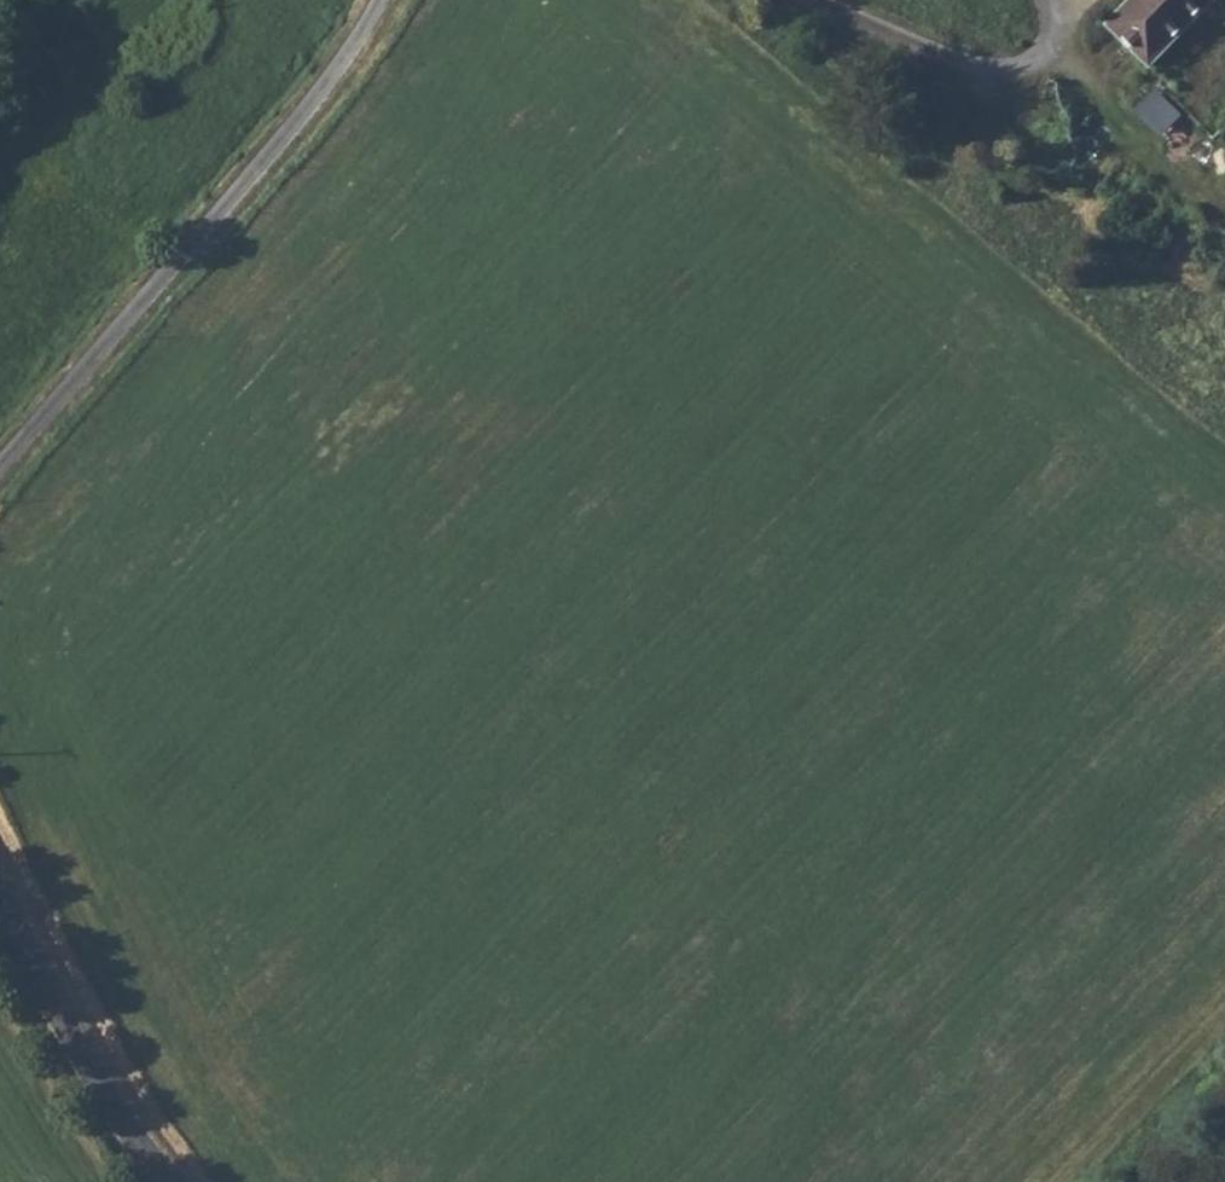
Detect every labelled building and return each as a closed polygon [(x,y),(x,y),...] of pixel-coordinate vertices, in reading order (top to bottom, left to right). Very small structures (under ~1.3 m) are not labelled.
[(1115,28),(1157,68),(1221,0),(1142,0),(1115,28)]
